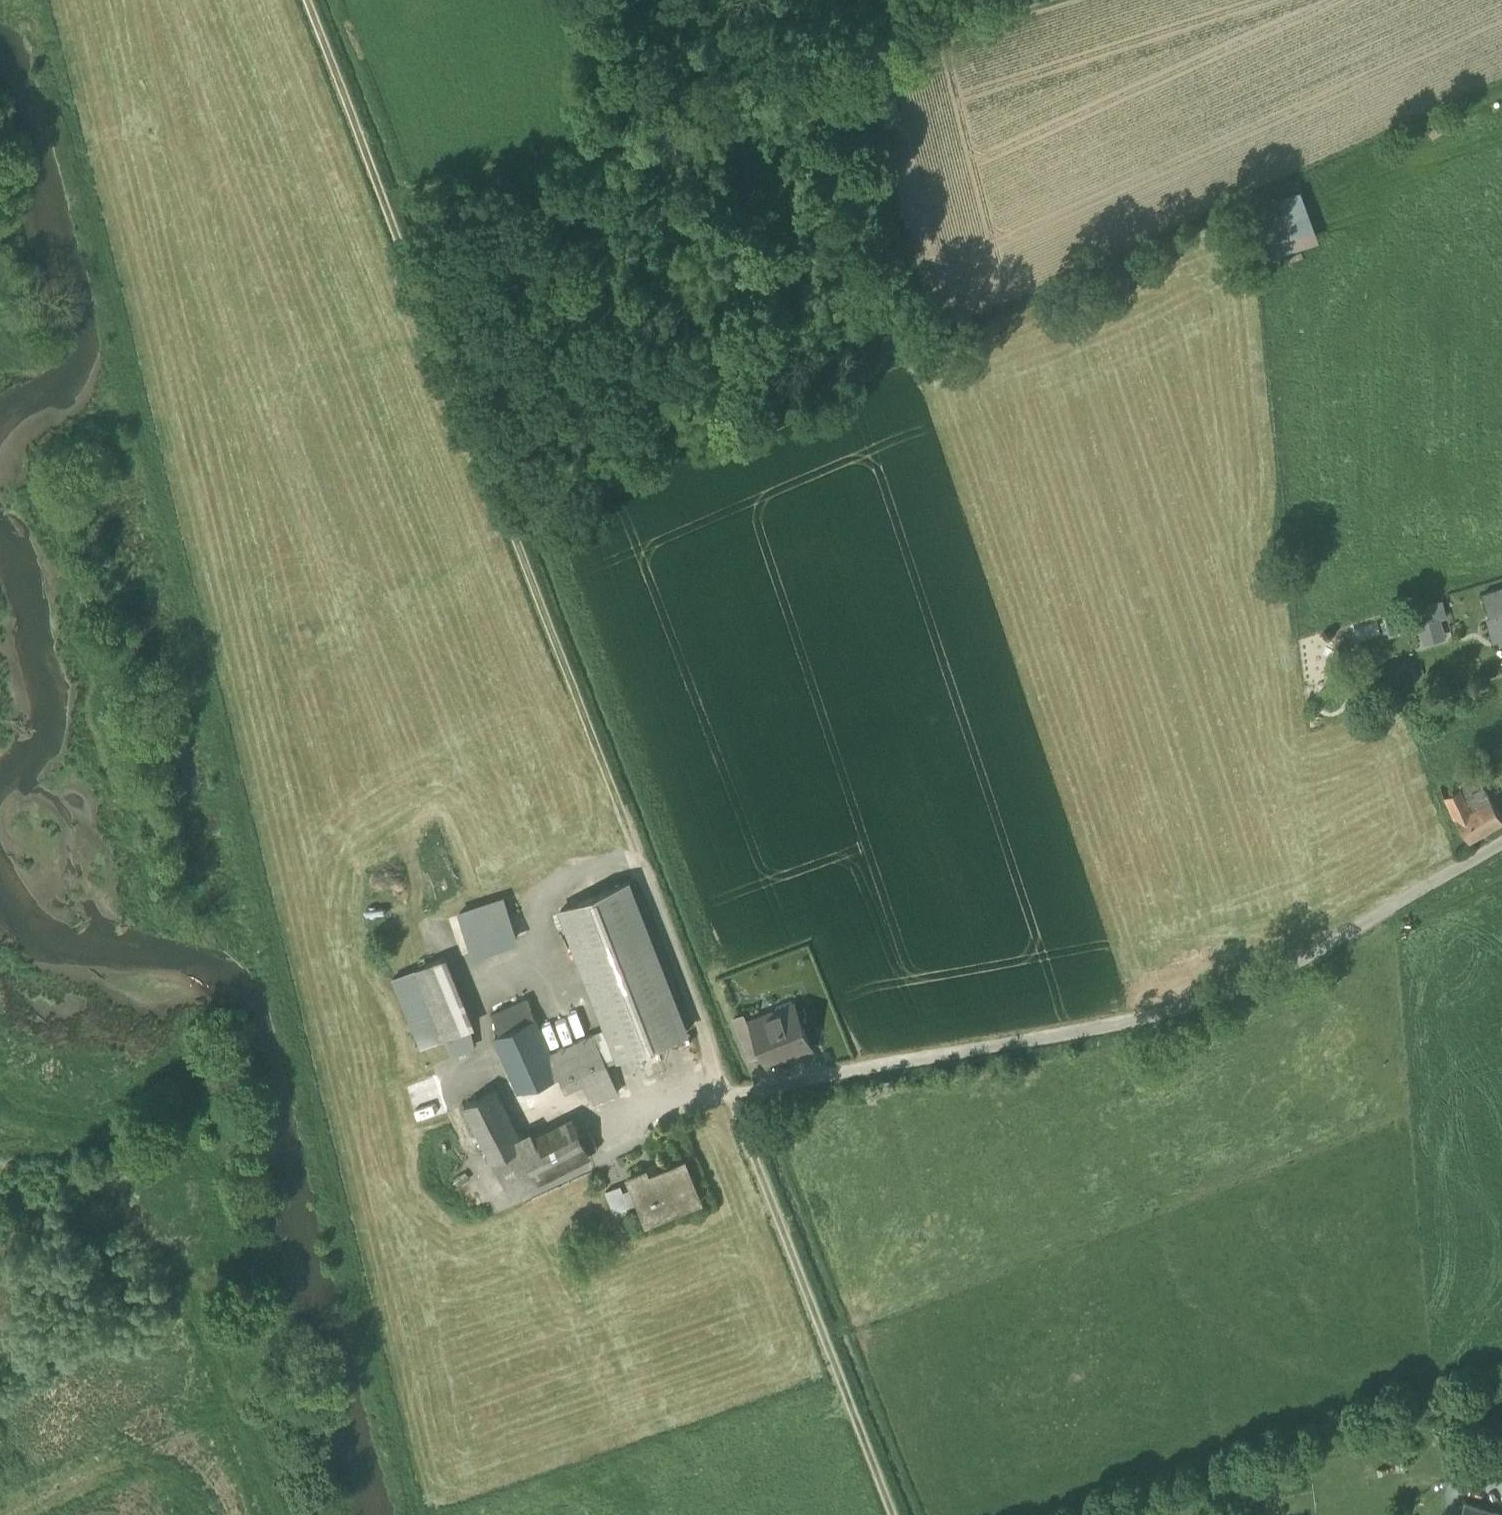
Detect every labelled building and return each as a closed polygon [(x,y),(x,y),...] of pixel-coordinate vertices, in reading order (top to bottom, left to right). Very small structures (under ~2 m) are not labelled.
[(1254,222),(1272,275),(1293,268),(1275,215),(1254,222)] [(1489,616),(1501,612),(1501,587),(1482,593),(1489,616)] [(1489,616),(1487,617),(1491,627),(1490,628),(1494,641),(1501,638),(1501,612),(1489,616)] [(1382,616),(1388,637),(1400,633),(1393,613),(1382,616)] [(1359,644),(1382,634),(1376,621),(1353,631),(1359,644)] [(1445,796),(1455,817),(1471,808),(1489,797),(1485,789),(1477,774),(1459,782),(1455,785),(1457,789),(1445,796)] [(1469,841),(1501,822),(1501,819),(1489,797),(1471,808),(1455,817),(1469,841)] [(561,908),(619,1058),(687,1031),(629,882),(561,908)] [(445,919),(460,956),(507,937),(493,900),(445,919)] [(439,962),(411,973),(439,1045),(446,1063),(474,1052),(439,962)] [(418,1054),(439,1045),(411,973),(389,982),(418,1054)] [(492,1013),(500,1033),(536,1017),(531,1006),(532,1006),(528,997),(492,1013)] [(766,1042),(774,1061),(811,1046),(794,1003),(792,1004),(794,1009),(779,1015),(777,1009),(751,1020),(761,1044),(766,1042)] [(792,1004),(777,1009),(779,1015),(794,1009),(792,1004)] [(551,1051),(536,1017),(500,1033),(495,1035),(520,1090),(560,1075),(561,1075),(551,1051)] [(594,1032),(551,1051),(561,1075),(560,1075),(565,1085),(582,1077),(593,1101),(619,1090),(594,1032)] [(768,1063),(774,1061),(766,1042),(761,1044),(768,1063)] [(465,1105),(493,1161),(525,1144),(525,1143),(496,1088),(465,1105)] [(572,1118),(525,1143),(525,1144),(540,1177),(590,1152),(580,1134),(572,1118)] [(590,1130),(580,1134),(590,1152),(599,1147),(590,1130)] [(540,1177),(525,1144),(493,1161),(504,1181),(510,1193),(540,1177)] [(638,1200),(647,1222),(702,1201),(685,1160),(649,1175),(647,1169),(629,1176),(638,1200)] [(619,1180),(628,1204),(638,1200),(629,1176),(619,1180)] [(1464,1500),(1461,1514),(1501,1514),(1501,1513),(1464,1500)]
